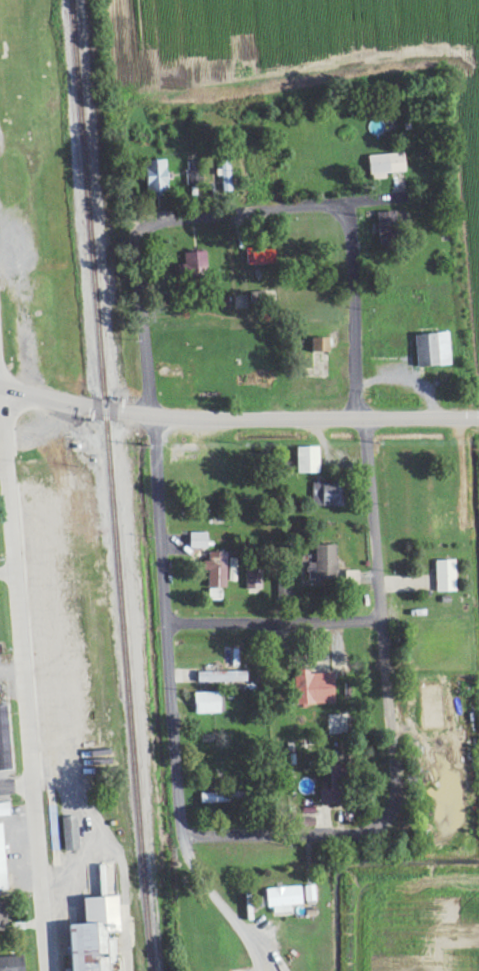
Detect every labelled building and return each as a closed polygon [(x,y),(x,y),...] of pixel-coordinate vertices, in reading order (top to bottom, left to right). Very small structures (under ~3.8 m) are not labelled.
[(405,154),(365,155),(365,174),(405,173),(405,154)] [(218,170),(218,192),(231,192),(230,159),(218,159),(218,170)] [(143,193),(168,192),(166,160),(141,161),(143,193)] [(184,186),(199,186),(200,162),(185,162),(184,186)] [(392,213),(372,214),(373,235),(393,234),(392,213)] [(244,265),(269,266),(270,246),(244,245),(244,265)] [(205,252),(184,253),(186,279),(206,278),(205,252)] [(413,368),(450,365),(448,333),(411,336),(413,368)] [(324,353),(324,339),(307,338),(307,353),(324,353)] [(319,447),(293,448),(294,474),(320,474),(319,447)] [(337,507),(337,484),(311,484),(311,507),(337,507)] [(187,549),(205,549),(205,533),(187,533),(187,549)] [(333,546),(313,546),(313,564),(307,564),(307,580),(334,580),(333,546)] [(205,589),(223,589),(224,553),(206,553),(206,562),(200,561),(200,571),(205,571),(205,589)] [(453,561),(433,561),(433,593),(454,592),(453,561)] [(243,590),(258,590),(258,571),(244,571),(243,590)] [(356,587),(356,572),(343,571),(343,586),(356,587)] [(288,578),(275,579),(276,600),(289,599),(288,578)] [(222,601),(222,590),(205,589),(204,601),(222,601)] [(329,674),(306,675),(306,670),(291,671),(293,705),(330,704),(329,674)] [(194,673),(194,683),(244,682),(244,672),(194,673)] [(192,715),(222,714),(222,693),(191,694),(192,715)] [(10,706),(0,707),(0,772),(13,771),(10,706)] [(325,716),(326,735),(343,735),(342,715),(325,716)] [(197,804),(224,803),(224,793),(197,794),(197,804)] [(8,816),(7,804),(0,804),(0,817),(8,816)] [(75,817),(60,818),(61,852),(76,851),(75,817)] [(265,889),(266,914),(288,913),(288,905),(316,904),(316,887),(265,889)] [(61,970),(110,970),(109,936),(119,936),(117,898),(76,899),(77,926),(59,927),(61,970)] [(0,958),(0,970),(20,970),(19,958),(0,958)]
